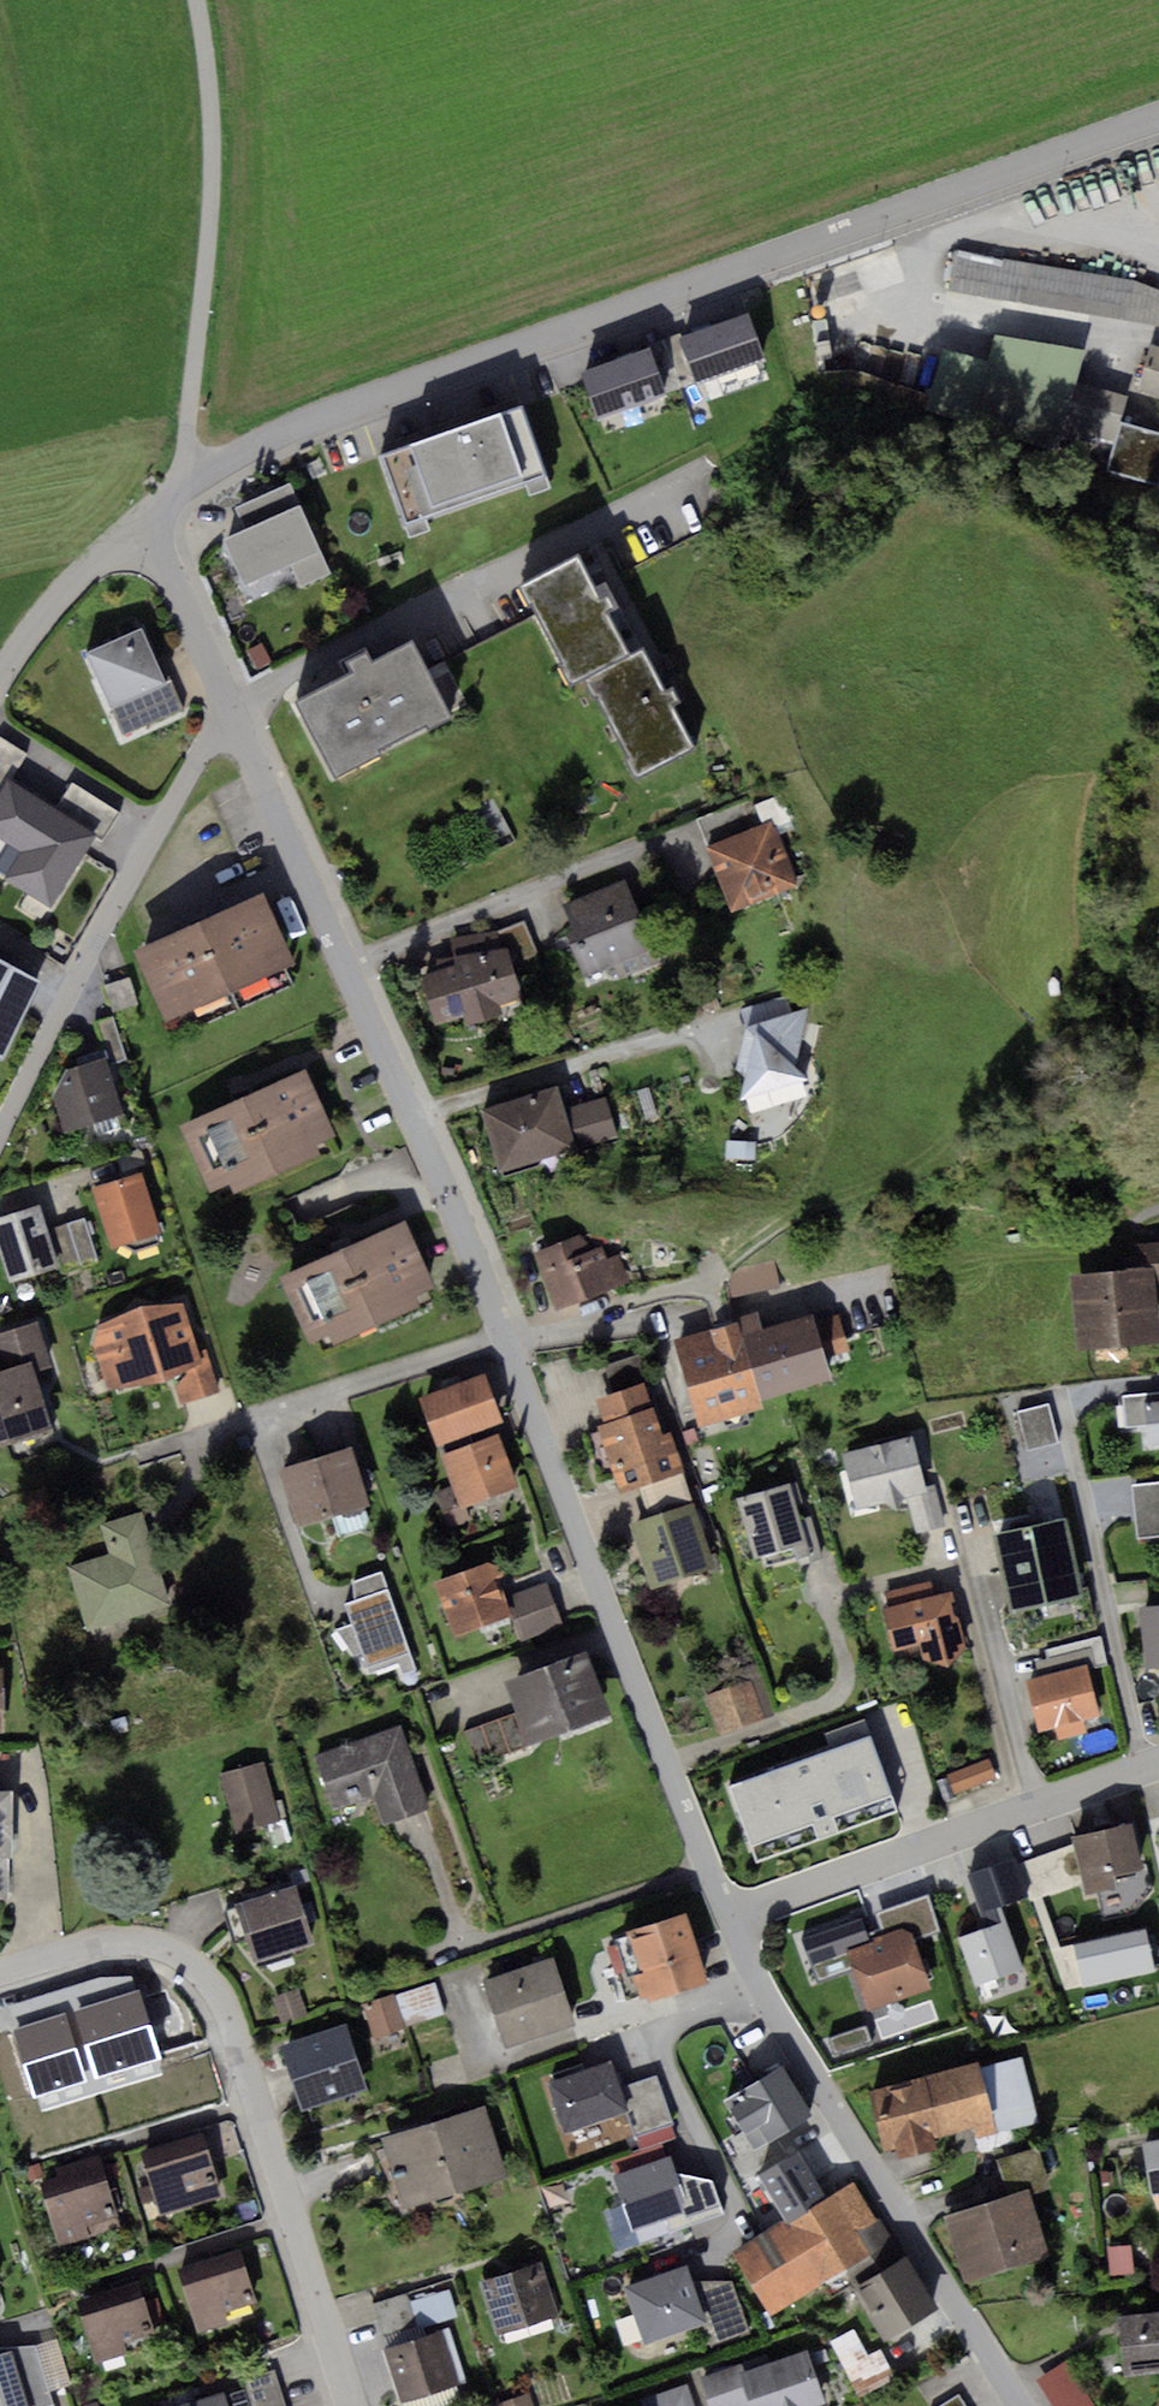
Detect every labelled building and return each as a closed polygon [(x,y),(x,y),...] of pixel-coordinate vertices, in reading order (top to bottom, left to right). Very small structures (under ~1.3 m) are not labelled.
[(958,252),(951,288),(1156,323),(1158,316),(1158,290),(1136,282),(958,252)] [(758,303),(690,329),(709,376),(776,350),(758,303)] [(928,407),(1109,460),(1106,471),(1158,486),(1158,483),(1158,432),(1118,421),(1124,398),(1074,386),(1083,353),(997,338),(991,363),(943,349),(928,407)] [(661,342),(594,368),(613,415),(680,389),(661,342)] [(1154,349),(1142,387),(1158,392),(1158,350),(1154,349)] [(523,405),(383,454),(407,524),(547,475),(523,405)] [(248,529),(224,540),(245,585),(290,565),(301,588),(332,574),(291,485),(239,509),(248,529)] [(577,561),(524,590),(574,684),(625,656),(604,616),(615,610),(604,589),(595,594),(577,561)] [(141,629),(88,653),(124,734),(177,710),(141,629)] [(349,678),(295,704),(335,785),(381,762),(377,754),(426,729),(429,735),(453,723),(415,646),(376,665),(370,653),(344,666),(349,678)] [(644,652),(583,683),(634,780),(693,750),(674,714),(684,709),(673,687),(664,691),(644,652)] [(9,783),(27,754),(0,738),(0,793),(2,794),(0,798),(0,875),(57,909),(100,837),(104,839),(120,812),(71,783),(55,810),(9,783)] [(773,825),(706,850),(731,917),(798,892),(773,825)] [(629,889),(571,912),(596,974),(654,951),(629,889)] [(266,900),(137,956),(166,1024),(295,968),(266,900)] [(523,920),(496,932),(514,970),(541,958),(523,920)] [(518,1002),(500,948),(496,932),(452,938),(454,955),(438,957),(438,968),(420,973),(438,1028),(518,1002)] [(0,948),(0,1038),(10,1043),(45,970),(0,948)] [(809,1007),(743,1027),(756,1036),(741,1098),(807,1079),(793,1064),(809,1007)] [(112,1063),(129,1057),(115,1017),(98,1023),(112,1063)] [(64,1073),(55,1098),(66,1139),(125,1123),(108,1061),(64,1073)] [(307,1078),(180,1133),(210,1201),(231,1191),(234,1199),(318,1162),(314,1153),(335,1143),(307,1078)] [(556,1091),(484,1114),(502,1170),(613,1134),(603,1101),(564,1114),(556,1091)] [(144,1179),(97,1192),(114,1253),(160,1240),(144,1179)] [(0,1222),(0,1251),(11,1285),(60,1269),(40,1209),(0,1222)] [(89,1224),(56,1233),(67,1275),(101,1266),(89,1224)] [(409,1230),(284,1283),(313,1349),(332,1340),(336,1350),(421,1313),(416,1301),(436,1293),(409,1230)] [(1135,1244),(1136,1256),(1153,1266),(1155,1285),(1158,1284),(1158,1243),(1135,1244)] [(576,1244),(537,1260),(559,1315),(631,1286),(621,1261),(588,1274),(576,1244)] [(1075,1273),(1082,1352),(1158,1346),(1158,1329),(1155,1285),(1153,1266),(1075,1273)] [(184,1303),(88,1331),(109,1402),(174,1383),(181,1408),(222,1396),(210,1357),(200,1360),(184,1303)] [(853,1350),(840,1309),(820,1316),(833,1356),(853,1350)] [(0,1379),(0,1452),(53,1436),(37,1380),(57,1374),(42,1325),(3,1336),(14,1374),(0,1379)] [(713,1340),(680,1349),(702,1431),(767,1414),(764,1405),(838,1386),(822,1326),(747,1346),(742,1327),(711,1335),(713,1340)] [(489,1381),(423,1403),(438,1447),(504,1425),(489,1381)] [(648,1389),(603,1403),(610,1428),(601,1431),(622,1499),(688,1479),(667,1412),(656,1415),(648,1389)] [(1123,1396),(1126,1427),(1148,1425),(1150,1445),(1158,1444),(1158,1393),(1123,1396)] [(1058,1446),(1046,1403),(1017,1411),(1028,1454),(1058,1446)] [(913,1438),(843,1457),(858,1509),(907,1496),(918,1532),(944,1525),(933,1487),(927,1489),(913,1438)] [(499,1441),(444,1460),(456,1494),(441,1499),(452,1530),(472,1523),(468,1511),(518,1494),(499,1441)] [(354,1453),(284,1472),(300,1530),(370,1510),(354,1453)] [(1131,1482),(1136,1543),(1158,1541),(1158,1480),(1131,1482)] [(794,1489),(741,1503),(756,1560),(809,1547),(794,1489)] [(695,1510),(634,1529),(655,1593),(715,1574),(695,1510)] [(113,1559),(71,1571),(90,1637),(177,1612),(149,1512),(103,1525),(113,1559)] [(1068,1523),(1000,1538),(1018,1616),(1085,1601),(1068,1523)] [(493,1564),(437,1583),(455,1635),(512,1615),(520,1638),(558,1625),(544,1585),(506,1598),(493,1564)] [(355,1600),(345,1604),(352,1624),(337,1629),(356,1659),(363,1657),(369,1671),(399,1661),(404,1673),(416,1668),(381,1572),(353,1582),(355,1600)] [(954,1597),(884,1614),(895,1657),(925,1650),(930,1668),(945,1672),(968,1653),(954,1597)] [(1143,1611),(1149,1674),(1158,1673),(1158,1609),(1143,1611)] [(519,1719),(471,1737),(482,1766),(611,1719),(587,1655),(507,1685),(519,1719)] [(1090,1669),(1027,1686),(1042,1738),(1104,1720),(1090,1669)] [(0,1672),(0,1733),(9,1733),(10,1672),(0,1672)] [(753,1684),(711,1698),(725,1740),(767,1726),(753,1684)] [(404,1732),(323,1761),(325,1768),(340,1807),(375,1795),(389,1832),(435,1816),(404,1732)] [(869,1737),(729,1787),(750,1846),(890,1796),(869,1737)] [(993,1762),(952,1777),(959,1795),(999,1780),(993,1762)] [(267,1768),(227,1778),(241,1834),(281,1824),(267,1768)] [(0,1798),(0,1905),(11,1905),(9,1797),(0,1798)] [(1132,1832),(1077,1843),(1088,1900),(1143,1889),(1132,1832)] [(1021,1859),(966,1877),(982,1924),(1036,1905),(1021,1859)] [(298,1891),(240,1909),(258,1966),(315,1949),(298,1891)] [(688,1920),(629,1937),(649,2005),(708,1988),(688,1920)] [(1015,1924),(962,1939),(977,1991),(1030,1976),(1015,1924)] [(1145,1929),(1073,1945),(1082,1988),(1154,1972),(1145,1929)] [(918,1938),(852,1959),(870,2013),(936,1991),(918,1938)] [(553,1964),(484,1988),(508,2055),(576,2031),(553,1964)] [(437,1989),(369,2009),(379,2043),(447,2023),(437,1989)] [(302,1997),(276,2004),(285,2032),(310,2024),(302,1997)] [(153,2000),(89,2022),(115,2094),(178,2072),(153,2000)] [(874,2029),(840,2038),(845,2061),(880,2052),(874,2029)] [(354,2038),(285,2060),(304,2118),(372,2097),(354,2038)] [(1025,2061),(981,2070),(997,2134),(1041,2122),(1025,2061)] [(788,2068),(728,2103),(761,2159),(821,2123),(788,2068)] [(616,2069),(554,2086),(567,2134),(629,2117),(621,2092),(616,2069)] [(981,2070),(873,2098),(890,2162),(997,2134),(981,2070)] [(658,2081),(621,2092),(629,2117),(636,2141),(674,2130),(658,2081)] [(486,2116),(387,2146),(407,2214),(507,2184),(486,2116)] [(1141,2144),(1150,2196),(1158,2194),(1158,2141),(1141,2144)] [(1008,2200),(1048,2189),(1037,2149),(997,2160),(1008,2200)] [(788,2229),(738,2258),(774,2319),(872,2263),(859,2240),(879,2229),(848,2174),(820,2190),(801,2156),(760,2180),(788,2229)] [(209,2157),(147,2176),(160,2219),(222,2200),(209,2157)] [(671,2161),(617,2179),(636,2234),(691,2216),(696,2231),(728,2221),(716,2185),(683,2196),(671,2161)] [(105,2184),(49,2201),(63,2249),(120,2232),(105,2184)] [(1030,2197),(948,2222),(969,2287),(1050,2261),(1030,2197)] [(1133,2250),(1111,2252),(1115,2281),(1136,2278),(1133,2250)] [(909,2263),(855,2296),(887,2349),(942,2316),(909,2263)] [(546,2271),(487,2288),(502,2341),(561,2324),(546,2271)] [(686,2273),(628,2294),(648,2349),(706,2328),(686,2273)] [(247,2275),(185,2294),(199,2343),(233,2333),(228,2318),(247,2313),(242,2297),(253,2294),(247,2275)] [(748,2334),(739,2277),(707,2282),(717,2340),(748,2334)] [(375,2302),(385,2337),(461,2315),(451,2279),(375,2302)] [(144,2302),(80,2322),(94,2366),(127,2356),(123,2343),(144,2336),(143,2330),(152,2328),(144,2302)] [(1123,2322),(1129,2379),(1158,2376),(1158,2319),(1123,2322)] [(832,2349),(863,2405),(899,2387),(884,2358),(874,2363),(859,2335),(832,2349)] [(389,2358),(404,2405),(415,2405),(465,2390),(449,2340),(389,2358)] [(26,2405),(48,2405),(53,2404),(34,2346),(0,2348),(0,2355),(11,2352),(26,2405)] [(11,2352),(0,2355),(0,2405),(26,2405),(11,2352)] [(1055,2405),(1103,2405),(1073,2358),(1039,2379),(1055,2405)] [(704,2385),(711,2405),(827,2405),(812,2361),(757,2378),(754,2369),(704,2385)] [(229,2405),(284,2405),(273,2370),(243,2380),(246,2390),(226,2396),(229,2405)] [(644,2405),(697,2405),(691,2388),(644,2403),(644,2405)] [(179,2405),(229,2405),(226,2396),(224,2392),(179,2405)]
